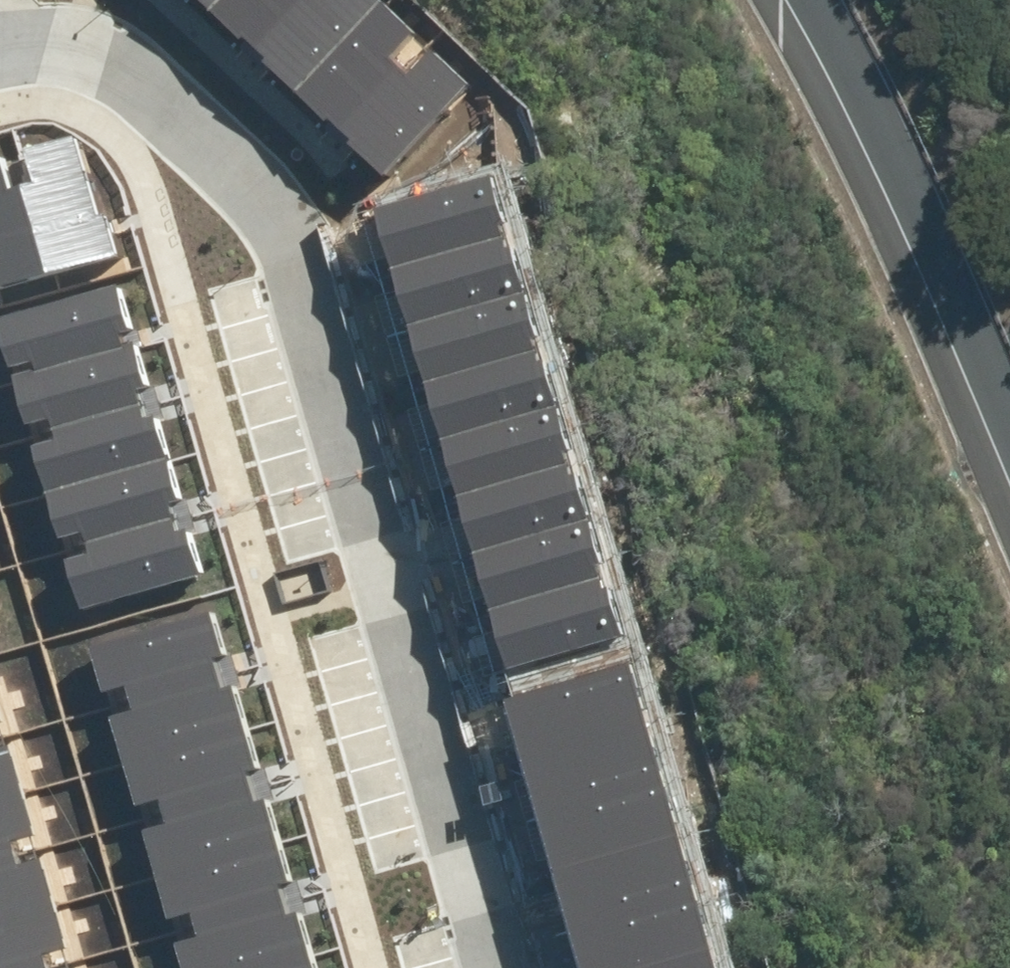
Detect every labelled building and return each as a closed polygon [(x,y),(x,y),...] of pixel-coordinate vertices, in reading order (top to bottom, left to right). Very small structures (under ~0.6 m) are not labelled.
[(224,23),(246,0),(200,0),(224,23)] [(224,23),(267,64),(329,0),(246,0),(224,23)] [(267,64),(310,105),(402,10),(392,0),(329,0),(267,64)] [(402,10),(310,105),(354,147),(445,51),(402,10)] [(445,51),(354,147),(397,188),(488,93),(445,51)] [(92,146),(34,161),(66,280),(125,264),(92,146)] [(0,170),(0,265),(8,295),(66,280),(34,161),(0,170)] [(388,214),(404,272),(526,237),(509,179),(388,214)] [(404,272),(421,329),(543,294),(526,237),(404,272)] [(8,295),(0,265),(0,298),(8,295)] [(12,317),(28,377),(150,344),(133,284),(12,317)] [(421,329),(438,387),(559,352),(543,294),(421,329)] [(28,377),(45,437),(166,404),(150,344),(28,377)] [(438,387),(454,444),(576,409),(559,352),(438,387)] [(45,437),(61,496),(182,463),(166,404),(45,437)] [(454,444),(471,501),(593,466),(576,409),(454,444)] [(61,496),(77,556),(198,523),(182,463),(61,496)] [(471,501),(488,559),(609,524),(593,466),(471,501)] [(77,556),(93,615),(215,583),(198,523),(77,556)] [(488,559),(504,616),(626,581),(609,524),(488,559)] [(504,616),(521,674),(643,639),(626,581),(504,616)] [(108,650),(124,708),(246,675),(231,618),(108,650)] [(20,726),(4,668),(0,669),(0,731),(20,726)] [(530,707),(545,763),(669,728),(654,673),(530,707)] [(124,708),(139,766),(262,733),(246,675),(124,708)] [(35,784),(20,726),(0,731),(0,793),(35,784)] [(545,763),(561,818),(685,784),(669,728),(545,763)] [(139,766),(155,824),(277,791),(262,733),(139,766)] [(51,841),(35,784),(0,793),(0,855),(51,841)] [(561,818),(576,874),(700,840),(685,784),(561,818)] [(155,824),(171,881),(293,849),(277,791),(155,824)] [(576,874),(592,930),(716,896),(700,840),(576,874)] [(66,899),(51,841),(0,855),(0,917),(66,899)] [(171,881),(186,939),(309,906),(293,849),(171,881)] [(602,967),(673,967),(731,952),(716,896),(592,930),(602,967)] [(82,957),(66,899),(0,917),(0,967),(40,967),(82,957)] [(194,967),(310,967),(324,964),(309,906),(186,939),(194,967)] [(731,952),(673,967),(736,967),(731,952)] [(82,957),(40,967),(85,967),(82,957)]
